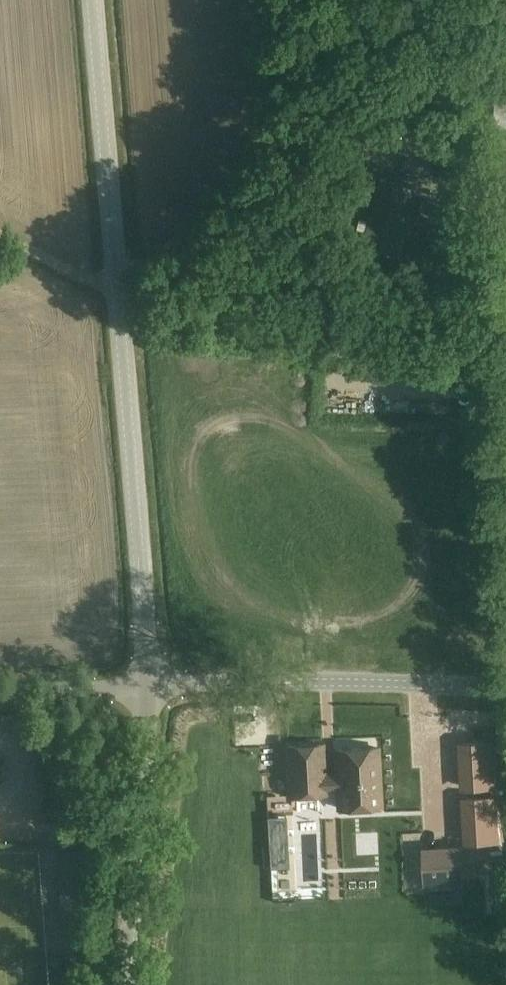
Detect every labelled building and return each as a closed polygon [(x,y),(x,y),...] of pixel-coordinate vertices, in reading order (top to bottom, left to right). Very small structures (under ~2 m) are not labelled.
[(484,126),(505,127),(505,91),(486,90),(484,126)] [(504,143),(504,130),(487,130),(487,143),(504,143)] [(409,212),(416,186),(382,176),(363,246),(398,255),(406,225),(409,212)] [(422,215),(409,212),(406,225),(442,235),(438,246),(460,252),(464,239),(459,238),(467,209),(426,198),(422,215)] [(11,742),(36,741),(35,727),(11,728),(11,742)] [(464,743),(467,788),(497,786),(494,741),(464,743)] [(338,790),(339,809),(382,807),(379,749),(336,751),(337,775),(325,775),(323,745),(287,747),(289,795),(326,794),(326,790),(338,790)] [(470,843),(499,841),(496,795),(467,797),(470,843)] [(83,801),(73,800),(71,811),(82,812),(83,801)] [(429,822),(430,840),(441,840),(440,821),(429,822)] [(454,821),(441,822),(442,839),(455,838),(454,821)] [(473,874),(472,851),(425,854),(427,886),(462,884),(462,874),(473,874)]
